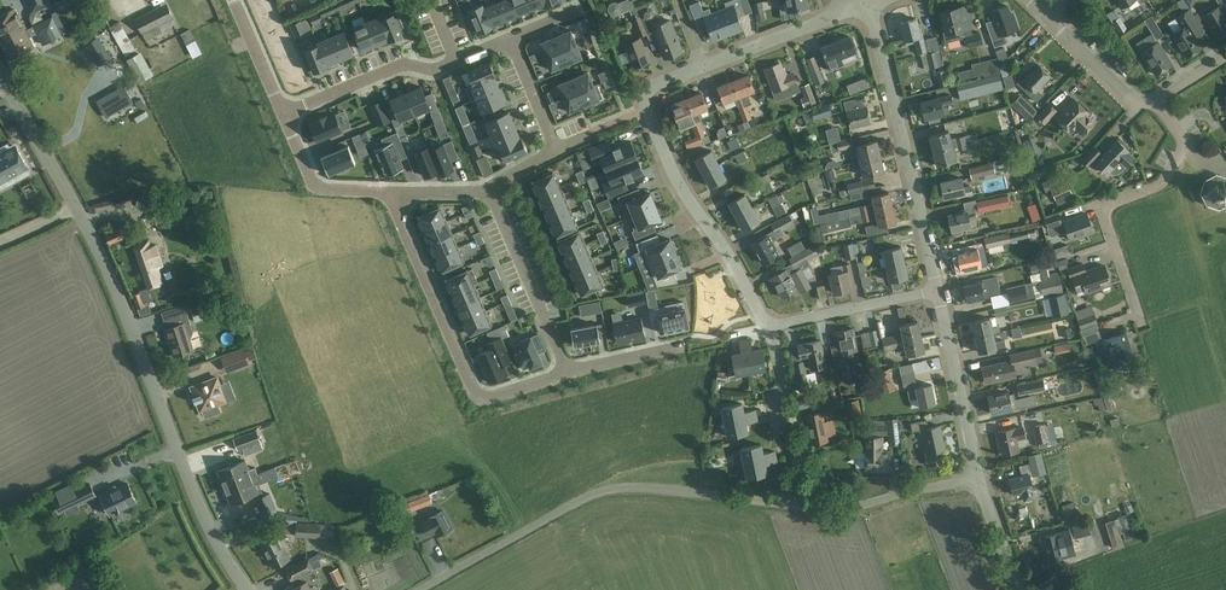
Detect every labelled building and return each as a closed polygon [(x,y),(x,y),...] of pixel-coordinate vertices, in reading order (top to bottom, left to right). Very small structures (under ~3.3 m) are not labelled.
[(33,11),(32,11),(31,12),(30,12),(30,13),(29,14),(29,15),(29,16),(29,17),(30,18),(33,24),(37,21),(41,19),(43,18),(42,15),(39,9),(51,4),(50,0),(28,0),(33,11)] [(339,9),(358,1),(357,0),(342,0),(336,2),(339,9)] [(456,1),(463,16),(470,13),(478,32),(492,26),(483,5),(483,4),(472,8),(469,0),(459,0),(456,1)] [(496,0),(495,0),(483,5),(492,26),(505,21),(496,0)] [(512,0),(496,0),(505,21),(518,15),(512,0)] [(532,10),(528,0),(512,0),(518,15),(532,10)] [(532,10),(545,4),(543,0),(528,0),(532,10)] [(620,3),(617,1),(613,1),(610,3),(609,6),(610,9),(612,12),(613,15),(617,13),(617,14),(632,8),(629,0),(628,0),(620,3)] [(729,34),(743,28),(738,14),(744,11),(740,0),(731,0),(725,2),(727,8),(720,11),(729,34)] [(786,3),(779,4),(781,12),(809,6),(807,0),(785,0),(786,3)] [(1220,5),(1204,16),(1217,38),(1225,33),(1225,0),(1217,0),(1220,5)] [(700,1),(690,5),(699,28),(708,25),(714,39),(729,34),(720,11),(712,14),(710,8),(704,10),(700,1)] [(761,1),(753,3),(756,13),(757,21),(765,19),(763,11),(761,1)] [(162,5),(135,18),(142,32),(143,33),(158,25),(161,31),(175,24),(172,19),(174,18),(170,10),(166,2),(162,5)] [(339,9),(336,2),(319,10),(322,17),(339,9)] [(638,9),(648,34),(651,43),(659,40),(666,58),(683,51),(679,41),(681,37),(677,35),(670,19),(654,25),(651,18),(652,18),(655,13),(653,8),(648,5),(638,9)] [(965,5),(941,12),(946,31),(944,31),(946,41),(963,37),(963,36),(966,35),(969,46),(983,43),(980,31),(973,33),(965,5)] [(996,26),(988,28),(994,47),(1007,42),(1004,33),(1016,29),(1015,25),(1016,24),(1014,16),(1012,17),(1011,13),(1010,13),(1007,5),(990,10),(996,26)] [(632,8),(629,9),(640,37),(640,36),(648,34),(638,9),(638,7),(637,8),(637,7),(636,7),(635,6),(632,8)] [(24,28),(14,8),(0,16),(0,40),(0,41),(24,28)] [(1175,18),(1168,23),(1174,32),(1172,33),(1187,57),(1203,47),(1197,38),(1206,33),(1202,27),(1190,8),(1186,11),(1181,14),(1175,18)] [(403,34),(399,24),(402,23),(397,9),(380,16),(390,40),(403,34)] [(1114,9),(1107,14),(1120,34),(1126,30),(1122,23),(1119,25),(1115,19),(1120,17),(1114,9)] [(79,19),(78,12),(67,14),(70,35),(90,32),(87,17),(79,19)] [(323,19),(320,13),(310,17),(313,24),(323,19)] [(1164,35),(1154,18),(1151,14),(1144,19),(1156,39),(1164,35)] [(37,33),(44,45),(48,43),(62,36),(60,32),(52,15),(38,22),(33,25),(37,33)] [(63,24),(58,15),(53,17),(58,27),(63,24)] [(604,24),(615,20),(613,15),(602,19),(604,24)] [(390,40),(380,16),(367,21),(376,44),(388,39),(389,40),(390,40)] [(917,18),(901,22),(906,40),(914,37),(918,53),(927,51),(927,53),(940,50),(936,37),(924,40),(923,35),(921,27),(919,27),(917,18)] [(119,20),(112,23),(124,45),(130,41),(119,20)] [(300,21),(291,26),(295,36),(305,32),(300,21)] [(376,44),(367,21),(353,27),(362,50),(376,44)] [(24,28),(0,41),(10,59),(26,51),(34,47),(29,37),(37,33),(33,25),(25,29),(24,28)] [(261,27),(254,30),(263,49),(270,46),(261,27)] [(189,29),(182,32),(189,47),(196,43),(189,29)] [(561,50),(576,44),(570,30),(555,36),(561,50)] [(330,37),(339,59),(353,53),(344,31),(330,37)] [(582,33),(585,40),(591,38),(588,31),(582,33)] [(561,50),(555,36),(540,42),(546,56),(561,50)] [(850,36),(821,47),(830,68),(843,63),(841,57),(856,51),(850,36)] [(318,45),(317,45),(326,66),(328,66),(327,64),(339,59),(330,37),(317,42),(318,45)] [(96,38),(85,44),(97,65),(108,59),(96,38)] [(593,44),(591,38),(585,40),(588,47),(593,44)] [(641,38),(626,44),(634,67),(638,66),(642,67),(644,63),(650,61),(641,38)] [(1163,72),(1167,69),(1167,67),(1172,64),(1158,41),(1142,51),(1156,74),(1161,71),(1163,72)] [(123,50),(135,74),(149,67),(136,44),(123,50)] [(567,64),(582,57),(576,44),(561,50),(567,64)] [(326,66),(317,45),(304,50),(313,72),(326,66)] [(561,50),(546,56),(552,70),(567,64),(561,50)] [(940,50),(927,53),(931,67),(943,64),(940,50)] [(537,60),(534,53),(528,56),(531,62),(537,60)] [(824,81),(814,56),(805,60),(815,85),(824,81)] [(357,69),(362,79),(379,72),(374,61),(357,69)] [(495,75),(489,61),(468,70),(474,84),(495,75)] [(279,80),(292,74),(286,62),(273,68),(279,80)] [(981,62),(972,64),(973,68),(975,76),(984,74),(981,62)] [(795,77),(793,73),(785,76),(780,63),(765,68),(774,90),(772,91),(776,99),(800,90),(798,85),(801,83),(798,76),(795,77)] [(1051,75),(1039,64),(1030,73),(1028,72),(1022,78),(1018,82),(1031,95),(1035,91),(1051,75)] [(944,70),(937,72),(940,86),(948,85),(944,70)] [(602,82),(603,82),(608,79),(604,71),(598,74),(602,82)] [(588,72),(573,78),(578,92),(594,85),(593,85),(588,72)] [(960,99),(1005,88),(1001,73),(957,84),(960,99)] [(739,105),(742,112),(749,109),(747,105),(751,103),(747,92),(755,89),(749,74),(734,80),(739,95),(743,104),(739,105)] [(449,75),(443,78),(446,87),(449,94),(456,91),(453,85),(449,75)] [(495,76),(495,75),(474,84),(466,87),(471,101),(477,98),(499,89),(494,76),(495,76)] [(860,79),(863,88),(869,85),(866,76),(860,79)] [(155,86),(161,97),(177,89),(170,77),(155,86)] [(141,83),(143,89),(156,84),(154,78),(141,83)] [(578,92),(573,78),(558,84),(563,98),(578,92)] [(608,79),(603,82),(605,88),(611,86),(608,79)] [(718,86),(724,101),(734,97),(737,106),(739,105),(743,104),(739,95),(734,80),(718,86)] [(817,102),(810,83),(801,86),(805,96),(801,98),(804,106),(817,102)] [(603,98),(597,84),(593,85),(594,85),(578,92),(584,106),(603,98)] [(97,101),(106,117),(133,102),(124,86),(97,101)] [(421,86),(406,92),(415,113),(429,107),(431,113),(438,110),(431,92),(425,95),(421,86)] [(505,102),(499,89),(477,98),(484,116),(500,110),(498,105),(505,102)] [(456,91),(449,94),(453,102),(459,99),(456,91)] [(394,107),(388,110),(394,125),(401,122),(400,119),(415,113),(406,92),(391,99),(394,107)] [(578,92),(563,98),(569,112),(584,106),(578,92)] [(702,92),(687,98),(692,113),(695,121),(700,120),(701,120),(698,111),(708,107),(702,92)] [(862,101),(866,100),(864,93),(857,95),(857,98),(858,102),(862,101)] [(1038,110),(1021,93),(1011,102),(1028,119),(1038,110)] [(951,95),(939,98),(939,97),(921,101),(925,118),(943,113),(941,104),(953,101),(951,95)] [(695,121),(692,113),(687,98),(671,104),(680,127),(693,122),(695,121)] [(858,102),(857,98),(845,101),(851,127),(871,123),(867,106),(863,107),(862,101),(858,102)] [(1075,98),(1056,117),(1070,130),(1076,124),(1084,132),(1095,121),(1087,113),(1089,111),(1075,98)] [(136,105),(138,108),(145,105),(143,101),(141,99),(135,102),(136,105)] [(382,100),(371,105),(379,125),(390,120),(382,100)] [(993,126),(1007,122),(1001,101),(987,105),(993,126)] [(1045,124),(1058,110),(1049,101),(1036,115),(1045,124)] [(557,109),(554,102),(549,104),(551,111),(557,109)] [(829,103),(811,109),(815,119),(832,113),(829,103)] [(752,117),(749,109),(742,112),(745,121),(743,122),(745,128),(751,126),(748,119),(752,117)] [(484,116),(492,135),(514,125),(509,111),(502,114),(500,110),(484,116)] [(529,110),(518,113),(522,124),(532,120),(529,110)] [(317,122),(310,125),(317,141),(341,130),(350,126),(344,111),(335,114),(334,114),(327,118),(326,116),(316,120),(317,122)] [(961,112),(944,113),(945,121),(961,120),(961,112)] [(462,125),(469,123),(466,116),(460,119),(462,125)] [(437,128),(445,125),(443,120),(435,123),(437,128)] [(700,120),(695,121),(693,122),(695,130),(702,127),(700,120)] [(473,132),(469,123),(462,125),(466,135),(473,132)] [(519,137),(514,125),(492,135),(497,147),(521,137),(519,137)] [(829,143),(836,142),(836,141),(841,140),(837,126),(825,129),(829,143)] [(974,134),(973,126),(962,127),(963,135),(974,134)] [(702,127),(695,130),(698,137),(701,144),(704,143),(702,137),(705,135),(702,127)] [(964,135),(951,138),(949,130),(930,136),(934,150),(966,142),(964,135)] [(360,134),(365,144),(371,142),(367,131),(360,134)] [(385,145),(374,149),(385,176),(403,169),(398,156),(405,153),(407,157),(406,155),(399,138),(397,132),(382,139),(385,145)] [(354,137),(352,137),(360,157),(369,154),(365,144),(360,134),(354,137)] [(413,152),(409,140),(406,135),(399,138),(406,155),(413,152)] [(736,136),(728,141),(732,149),(740,145),(736,136)] [(527,151),(521,137),(497,147),(503,161),(527,151)] [(838,151),(854,147),(851,137),(841,140),(836,141),(838,151)] [(1225,153),(1225,138),(1213,147),(1220,157),(1225,153)] [(1099,159),(1096,162),(1107,173),(1110,170),(1113,173),(1115,173),(1116,173),(1117,172),(1119,172),(1120,171),(1121,170),(1122,169),(1126,165),(1135,157),(1129,151),(1129,150),(1128,148),(1129,146),(1122,139),(1120,141),(1118,139),(1099,159)] [(430,149),(439,170),(438,170),(439,174),(443,172),(444,174),(450,171),(450,170),(453,168),(450,161),(459,158),(452,140),(443,143),(430,149)] [(856,145),(858,154),(851,156),(852,162),(880,155),(876,140),(856,145)] [(607,142),(590,149),(595,160),(602,157),(607,170),(636,158),(629,141),(610,149),(607,142)] [(966,142),(934,150),(938,165),(957,160),(954,150),(967,147),(966,142)] [(413,152),(406,155),(407,157),(414,172),(422,169),(425,176),(429,174),(429,176),(436,173),(435,172),(438,170),(439,170),(430,149),(429,145),(415,151),(413,152)] [(478,145),(471,147),(475,156),(482,154),(478,145)] [(1095,145),(1082,160),(1089,166),(1102,151),(1095,145)] [(16,146),(0,155),(0,189),(29,173),(26,168),(28,167),(16,146)] [(348,146),(321,157),(328,174),(337,170),(339,173),(348,169),(346,166),(355,162),(348,146)] [(695,158),(703,172),(719,163),(712,149),(695,158)] [(735,154),(740,163),(748,158),(743,150),(735,154)] [(1032,167),(1044,163),(1040,150),(1028,154),(1032,167)] [(586,158),(583,151),(576,153),(578,161),(586,158)] [(884,171),(880,155),(852,162),(854,169),(861,167),(863,176),(884,171)] [(997,160),(993,161),(969,167),(972,177),(1013,166),(1012,162),(1018,161),(1016,155),(997,160)] [(483,157),(477,160),(480,169),(484,177),(490,174),(486,166),(483,157)] [(612,181),(605,184),(609,195),(626,188),(623,181),(642,173),(636,158),(607,170),(612,181)] [(727,177),(719,163),(703,172),(710,186),(727,177)] [(1047,165),(1040,169),(1043,175),(1044,177),(1051,173),(1047,165)] [(804,171),(807,188),(824,186),(822,168),(804,171)] [(1039,169),(1031,171),(1033,179),(1039,177),(1039,176),(1043,175),(1040,169),(1039,169)] [(576,173),(578,178),(585,175),(582,170),(576,173)] [(538,196),(560,186),(554,172),(550,174),(549,172),(543,174),(544,177),(532,182),(538,196)] [(1047,190),(1052,188),(1059,204),(1072,198),(1070,194),(1072,192),(1064,172),(1041,182),(1045,189),(1047,190)] [(772,180),(768,173),(757,179),(758,179),(766,195),(779,188),(774,179),(772,180)] [(585,175),(578,178),(580,184),(587,181),(585,175)] [(972,186),(964,187),(962,177),(942,181),(945,197),(965,192),(966,195),(974,193),(972,186)] [(874,178),(847,185),(848,188),(850,194),(876,187),(874,178)] [(1208,193),(1211,200),(1219,203),(1225,199),(1225,186),(1225,185),(1217,182),(1210,185),(1208,193)] [(544,209),(566,199),(560,186),(538,196),(544,209)] [(628,217),(656,206),(650,192),(638,197),(635,189),(617,197),(621,205),(623,204),(628,217)] [(874,203),(867,204),(869,212),(893,207),(889,191),(873,195),(874,203)] [(745,194),(729,202),(736,216),(752,207),(745,194)] [(787,202),(784,203),(782,204),(781,201),(783,200),(785,199),(782,194),(780,195),(778,196),(777,194),(768,199),(777,217),(788,211),(787,209),(790,208),(787,202)] [(978,208),(979,211),(1011,204),(1008,194),(993,197),(993,196),(976,200),(978,208)] [(815,196),(805,198),(807,208),(817,206),(815,196)] [(583,201),(585,207),(592,204),(589,198),(583,201)] [(544,209),(550,222),(571,213),(566,199),(544,209)] [(941,199),(926,200),(927,209),(942,207),(941,199)] [(471,210),(468,204),(461,207),(464,213),(471,210)] [(592,204),(585,207),(587,212),(594,210),(592,204)] [(867,204),(837,211),(839,219),(861,214),(869,212),(867,204)] [(430,211),(418,216),(424,230),(446,221),(440,207),(436,208),(435,206),(429,209),(430,211)] [(631,231),(635,239),(653,232),(650,224),(661,219),(656,206),(628,217),(634,230),(631,231)] [(752,207),(736,216),(743,230),(759,221),(752,207)] [(879,222),(865,225),(868,235),(888,231),(887,224),(897,222),(893,207),(869,212),(870,220),(878,218),(879,222)] [(966,211),(949,215),(952,230),(953,230),(953,233),(956,235),(961,234),(963,231),(962,228),(971,226),(978,224),(977,217),(975,211),(975,209),(966,211)] [(464,213),(466,218),(473,215),(471,210),(464,213)] [(870,220),(869,212),(861,214),(863,221),(870,220)] [(550,222),(556,236),(577,226),(571,213),(550,222)] [(1071,239),(1093,231),(1087,213),(1064,221),(1071,239)] [(795,224),(790,214),(771,224),(774,230),(768,233),(769,235),(752,244),(756,251),(757,250),(764,263),(778,255),(774,250),(776,249),(772,241),(786,234),(783,230),(795,224)] [(1058,214),(1044,219),(1045,223),(1048,232),(1050,238),(1065,233),(1061,222),(1058,214)] [(851,224),(850,217),(820,224),(822,233),(852,226),(851,224)] [(446,221),(424,230),(430,243),(452,234),(446,221)] [(119,229),(105,235),(109,244),(122,238),(123,239),(127,237),(128,234),(125,227),(122,226),(118,228),(119,229)] [(989,252),(1004,249),(1003,243),(1011,241),(1011,240),(1013,240),(1013,242),(1018,241),(1017,238),(1030,235),(1031,238),(1036,237),(1035,233),(1039,232),(1038,227),(1009,233),(1009,232),(985,237),(989,252)] [(599,239),(605,236),(603,230),(596,233),(599,239)] [(482,237),(480,231),(473,234),(475,240),(482,237)] [(579,231),(558,240),(564,254),(585,245),(579,231)] [(457,247),(452,234),(430,243),(436,257),(457,247)] [(605,236),(599,239),(601,244),(608,241),(605,236)] [(639,251),(643,250),(648,264),(675,253),(674,251),(677,250),(673,240),(671,241),(670,238),(657,243),(654,236),(636,243),(639,251)] [(950,242),(947,236),(937,241),(940,246),(950,242)] [(475,240),(478,245),(484,242),(482,237),(475,240)] [(166,292),(157,267),(163,265),(155,244),(150,246),(148,241),(134,245),(149,288),(140,291),(140,292),(133,295),(137,308),(150,304),(149,301),(155,299),(154,296),(166,292)] [(843,245),(846,259),(856,257),(853,243),(843,245)] [(788,258),(792,264),(778,272),(779,273),(771,278),(775,285),(776,284),(783,296),(791,292),(793,295),(809,286),(800,270),(811,265),(813,268),(823,262),(813,244),(788,258)] [(585,245),(564,254),(569,267),(591,258),(585,245)] [(883,250),(887,265),(905,261),(902,246),(883,250)] [(436,257),(442,270),(463,261),(457,247),(436,257)] [(982,265),(978,248),(978,247),(957,252),(961,270),(982,265)] [(1059,249),(1047,253),(1050,260),(1062,256),(1059,249)] [(681,268),(680,265),(683,264),(679,255),(676,256),(675,253),(648,264),(657,286),(678,282),(674,273),(673,274),(672,271),(681,268)] [(575,281),(597,271),(591,258),(569,267),(575,281)] [(860,272),(866,270),(868,270),(866,260),(858,262),(860,272)] [(905,261),(887,265),(882,266),(883,272),(888,271),(890,280),(908,277),(905,261)] [(1038,264),(1042,281),(1040,281),(1043,293),(1062,288),(1059,273),(1048,275),(1045,262),(1038,264)] [(835,293),(838,292),(838,294),(840,295),(845,294),(847,292),(846,291),(849,290),(855,288),(850,263),(844,265),(845,271),(831,274),(831,275),(827,275),(829,284),(833,283),(835,293)] [(1067,274),(1070,273),(1068,268),(1067,263),(1064,264),(1059,266),(1062,276),(1067,274)] [(1079,292),(1086,289),(1087,292),(1111,283),(1105,265),(1086,271),(1083,263),(1068,268),(1070,273),(1071,277),(1073,276),(1079,292)] [(1038,264),(1030,266),(1032,274),(1040,272),(1038,264)] [(467,270),(446,280),(452,293),(473,284),(478,282),(472,268),(467,270)] [(489,271),(491,276),(498,273),(496,268),(489,271)] [(581,294),(603,285),(597,271),(575,281),(581,294)] [(491,276),(494,281),(500,278),(498,273),(491,276)] [(870,275),(867,276),(861,277),(863,287),(872,285),(870,275)] [(997,275),(995,276),(973,281),(974,283),(964,285),(968,301),(1001,294),(997,275)] [(176,290),(174,284),(165,288),(167,294),(176,290)] [(457,307),(479,297),(473,284),(452,293),(457,307)] [(1025,285),(1006,290),(1009,302),(1028,298),(1025,285)] [(627,296),(629,306),(646,302),(644,292),(627,296)] [(647,303),(657,301),(655,293),(645,295),(647,303)] [(510,300),(507,294),(501,297),(503,303),(510,300)] [(1068,313),(1064,294),(1050,297),(1054,316),(1068,313)] [(463,320),(485,311),(479,297),(457,307),(463,320)] [(986,307),(1002,304),(1000,298),(985,302),(986,307)] [(503,303),(505,308),(512,305),(510,300),(503,303)] [(590,303),(592,314),(602,312),(600,301),(590,303)] [(1092,306),(1075,312),(1081,329),(1098,323),(1092,306)] [(662,332),(689,326),(685,308),(664,312),(663,307),(649,310),(652,324),(659,322),(662,332)] [(469,334),(491,324),(485,311),(463,320),(469,334)] [(195,322),(204,319),(202,313),(193,316),(195,322)] [(188,314),(171,319),(173,326),(164,329),(167,338),(169,338),(174,356),(193,350),(188,333),(193,331),(188,314)] [(641,317),(613,323),(614,331),(612,332),(614,340),(616,340),(617,342),(645,336),(641,317)] [(1000,324),(992,326),(990,317),(972,321),(975,336),(994,332),(993,332),(1001,330),(1000,324)] [(882,337),(885,337),(881,320),(876,322),(877,330),(880,344),(883,344),(882,337)] [(901,323),(903,333),(885,337),(882,337),(883,344),(898,341),(904,339),(921,335),(918,320),(901,323)] [(574,346),(600,341),(598,332),(603,332),(601,324),(597,325),(597,324),(571,329),(574,346)] [(1022,336),(1019,326),(1011,328),(1013,338),(1022,336)] [(854,328),(835,332),(838,347),(840,346),(841,353),(857,350),(854,336),(856,336),(854,328)] [(877,330),(870,332),(873,346),(880,345),(880,344),(877,330)] [(994,332),(975,336),(979,352),(997,348),(1006,346),(1004,340),(995,342),(994,332)] [(1126,332),(1101,340),(1096,342),(1101,358),(1107,356),(1110,367),(1124,362),(1122,358),(1133,354),(1126,332)] [(531,337),(538,353),(545,350),(538,334),(531,337)] [(1051,346),(1067,343),(1065,334),(1049,338),(1051,346)] [(924,351),(921,335),(904,339),(908,355),(924,351)] [(489,382),(508,374),(504,364),(512,361),(501,337),(486,343),(489,349),(477,354),(489,382)] [(530,364),(531,367),(541,362),(538,353),(531,337),(520,341),(520,343),(514,346),(523,367),(530,364)] [(750,338),(745,339),(751,371),(765,368),(761,348),(753,350),(750,338)] [(736,374),(751,371),(745,339),(739,340),(741,352),(732,354),(735,366),(728,367),(729,372),(730,379),(737,378),(736,374)] [(811,369),(827,366),(822,340),(798,345),(801,358),(808,357),(809,363),(809,364),(810,364),(811,369)] [(885,350),(899,347),(898,341),(883,344),(885,350)] [(1011,360),(1004,362),(982,367),(986,382),(1016,375),(1015,367),(1041,361),(1039,347),(1010,353),(1011,360)] [(243,350),(237,352),(242,366),(248,363),(248,362),(244,352),(243,350)] [(849,377),(844,357),(834,359),(839,379),(849,377)] [(804,361),(794,363),(800,391),(810,389),(804,361)] [(913,364),(900,367),(901,371),(904,386),(908,385),(916,383),(917,383),(913,368),(913,364)] [(1101,387),(1109,385),(1103,365),(1095,367),(1101,387)] [(720,382),(726,383),(727,372),(726,372),(727,369),(720,368),(720,371),(719,371),(717,381),(716,381),(715,391),(719,391),(720,382)] [(889,369),(877,373),(884,393),(895,389),(889,369)] [(217,377),(191,387),(194,395),(192,396),(195,403),(197,402),(200,410),(203,410),(205,416),(219,411),(217,404),(226,400),(217,377)] [(1045,389),(1043,379),(1017,385),(1019,394),(1045,389)] [(744,389),(746,391),(752,390),(751,384),(749,383),(744,389)] [(909,388),(908,388),(910,396),(912,406),(920,405),(935,402),(932,383),(916,386),(916,383),(908,385),(909,388)] [(865,397),(879,393),(877,386),(863,390),(865,397)] [(1027,396),(1010,400),(1008,392),(989,396),(992,413),(1012,409),(1011,406),(1028,403),(1027,396)] [(859,400),(847,402),(848,410),(854,409),(855,416),(862,415),(859,400)] [(263,401),(240,407),(243,416),(266,410),(263,401)] [(1057,402),(1046,405),(1047,411),(1059,407),(1057,402)] [(724,421),(757,415),(756,409),(744,412),(742,403),(722,407),(724,421)] [(804,415),(806,424),(808,424),(812,443),(819,442),(819,440),(828,438),(822,412),(804,415)] [(757,415),(724,421),(727,436),(747,432),(746,423),(758,420),(757,415)] [(1117,417),(1110,420),(1112,426),(1119,424),(1117,417)] [(911,422),(910,422),(912,431),(923,429),(925,441),(928,453),(925,453),(927,462),(937,459),(936,451),(945,449),(940,425),(929,427),(927,419),(911,422)] [(886,434),(887,424),(877,424),(877,420),(870,420),(870,434),(886,434)] [(232,434),(253,429),(252,422),(230,428),(232,434)] [(889,429),(891,445),(900,444),(898,423),(889,424),(889,429)] [(1033,426),(1037,443),(1039,442),(1040,447),(1051,444),(1050,439),(1049,440),(1045,423),(1033,426)] [(1023,427),(1016,428),(1016,427),(996,432),(1000,449),(1002,448),(1003,454),(1019,451),(1016,439),(1025,436),(1023,427)] [(230,428),(214,432),(215,438),(226,436),(227,443),(233,441),(230,428)] [(260,441),(256,430),(233,439),(238,450),(260,441)] [(890,470),(890,451),(880,451),(880,442),(882,442),(882,436),(866,436),(866,470),(890,470)] [(744,463),(776,456),(775,450),(763,453),(761,444),(741,448),(744,463)] [(860,455),(859,444),(851,444),(852,456),(860,455)] [(1042,452),(1028,455),(1030,463),(1033,476),(1047,473),(1042,452)] [(776,456),(744,463),(747,477),(767,473),(765,464),(778,462),(776,456)] [(229,466),(218,470),(222,479),(220,480),(223,487),(257,474),(254,466),(248,469),(244,460),(235,464),(229,466)] [(950,463),(913,464),(913,475),(950,474),(950,463)] [(1030,473),(1022,475),(1009,478),(1013,494),(1023,492),(1025,500),(1035,497),(1030,476),(1030,473)] [(257,474),(223,487),(226,495),(228,494),(231,503),(242,498),(247,496),(257,492),(253,482),(259,479),(257,474)] [(90,481),(74,489),(71,482),(55,490),(59,497),(54,499),(61,512),(96,495),(90,481)] [(137,501),(128,483),(101,496),(103,500),(99,502),(103,511),(108,509),(110,514),(137,501)] [(255,499),(263,519),(278,513),(270,493),(255,499)] [(429,494),(399,506),(402,514),(432,502),(430,496),(429,494)] [(468,501),(458,505),(461,512),(471,508),(468,501)] [(1074,502),(1067,504),(1062,506),(1066,516),(1077,513),(1074,502)] [(1134,509),(1131,504),(1125,507),(1127,512),(1134,509)] [(444,510),(429,517),(430,518),(420,523),(425,532),(429,530),(431,533),(436,531),(438,535),(452,528),(444,510)] [(369,522),(376,519),(384,517),(383,512),(374,514),(367,517),(369,522)] [(288,528),(284,518),(270,526),(275,535),(260,543),(272,567),(290,558),(278,533),(288,528)] [(1069,525),(1072,537),(1092,532),(1092,534),(1098,532),(1095,518),(1069,525)] [(325,524),(297,522),(297,537),(325,538),(325,524)] [(1070,555),(1066,536),(1065,534),(1059,535),(1058,531),(1050,533),(1050,531),(1045,532),(1051,560),(1070,555)] [(316,554),(285,568),(291,580),(315,569),(315,568),(321,565),(316,554)] [(314,586),(310,588),(307,581),(288,589),(316,589),(314,586)]
